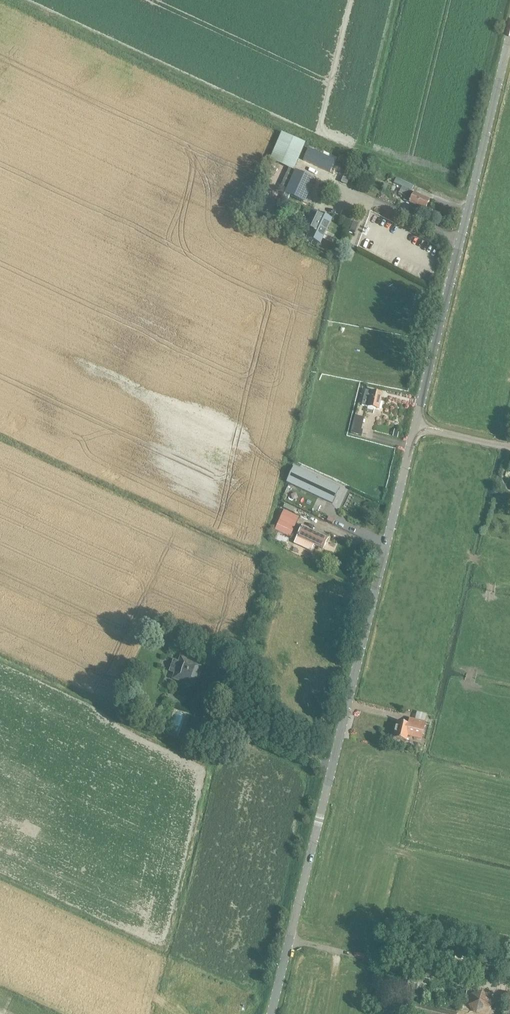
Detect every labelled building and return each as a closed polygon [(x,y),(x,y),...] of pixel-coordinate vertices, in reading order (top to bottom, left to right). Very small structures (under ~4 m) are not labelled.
[(295,169),(307,142),(282,132),(271,159),(295,169)] [(309,149),(303,161),(330,173),(331,172),(330,172),(334,161),(335,162),(336,161),(309,149)] [(347,167),(341,182),(347,185),(353,170),(347,167)] [(290,169),(284,183),(283,184),(289,186),(285,194),(304,202),(313,179),(290,169)] [(412,191),(414,186),(397,178),(394,183),(402,187),(399,194),(406,197),(404,201),(409,204),(425,212),(430,200),(412,191)] [(312,210),(311,212),(309,216),(311,216),(307,224),(313,226),(307,237),(321,244),(332,220),(312,210)] [(343,217),(342,218),(350,221),(352,214),(350,213),(345,211),(343,217)] [(328,231),(325,238),(333,242),(336,235),(328,231)] [(379,410),(382,395),(366,391),(362,406),(368,407),(379,410)] [(361,430),(364,417),(355,416),(351,433),(362,436),(363,430),(361,430)] [(294,467),(286,483),(332,504),(340,488),(294,467)] [(284,511),(275,531),(290,538),(299,518),(284,511)] [(323,549),(328,539),(303,527),(295,543),(311,550),(313,544),(323,549)] [(174,660),(169,672),(175,674),(173,679),(181,682),(195,688),(196,685),(205,688),(204,690),(207,691),(214,694),(218,683),(208,679),(207,678),(203,680),(202,678),(199,677),(203,664),(181,657),(179,662),(174,660)] [(276,728),(281,716),(275,713),(269,726),(276,728)] [(413,720),(413,721),(414,721),(412,726),(397,722),(393,738),(406,741),(408,736),(422,739),(425,723),(413,720)] [(188,741),(191,734),(183,731),(180,739),(188,741)] [(472,962),(470,973),(478,974),(480,964),(481,959),(456,954),(455,958),(472,962)] [(498,980),(509,983),(509,969),(501,966),(501,969),(498,980)] [(410,976),(406,995),(418,998),(416,1004),(408,1002),(405,1013),(407,1013),(456,1013),(421,1005),(422,999),(463,1009),(468,990),(410,976)] [(468,1007),(489,1012),(494,994),(473,988),(468,1007)]
